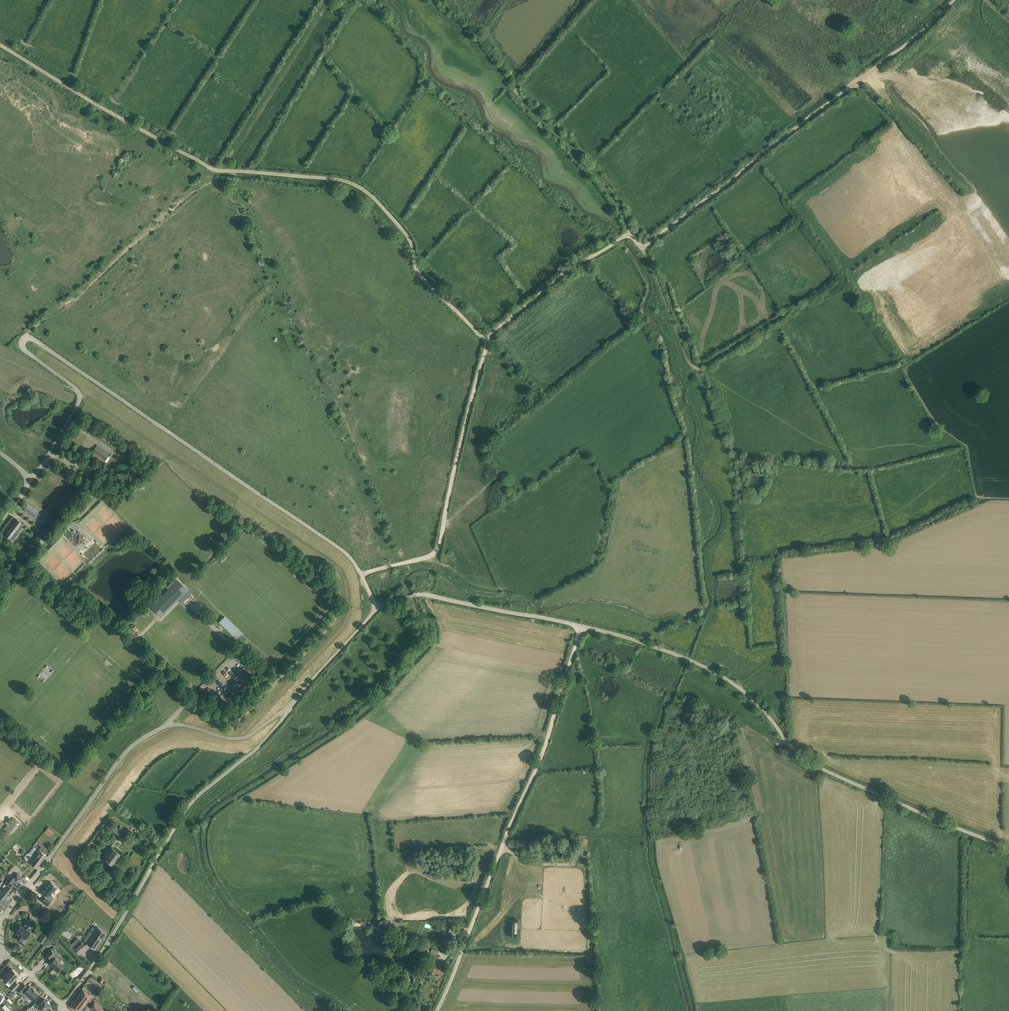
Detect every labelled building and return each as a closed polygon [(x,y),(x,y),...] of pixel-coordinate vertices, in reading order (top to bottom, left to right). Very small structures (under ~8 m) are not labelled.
[(92,454),(104,462),(108,456),(95,448),(92,454)] [(28,512),(27,514),(35,520),(38,515),(30,510),(29,512),(28,512)] [(17,519),(5,535),(11,539),(17,531),(19,533),(24,526),(22,524),(23,523),(17,519)] [(74,539),(79,544),(85,539),(84,538),(84,537),(84,536),(83,537),(80,533),(78,534),(74,530),(72,532),(67,527),(62,531),(72,541),(74,539)] [(50,534),(43,529),(36,538),(43,544),(50,534)] [(151,607),(158,614),(160,611),(158,609),(165,603),(169,608),(181,596),(182,597),(184,594),(183,594),(187,589),(176,578),(167,587),(169,589),(151,607)] [(4,829),(10,834),(20,823),(13,818),(4,829)] [(106,827),(119,838),(123,833),(110,822),(106,827)] [(45,832),(51,836),(54,832),(49,827),(45,832)] [(103,857),(114,865),(122,855),(112,847),(108,853),(106,852),(103,857)] [(31,863),(37,868),(46,855),(38,849),(35,853),(38,855),(31,863)] [(8,884),(4,889),(10,894),(14,889),(16,890),(21,883),(20,882),(23,878),(17,873),(14,877),(8,884)] [(42,891),(47,896),(46,897),(45,897),(42,900),(47,905),(54,898),(51,895),(57,888),(51,881),(42,891)] [(4,889),(0,894),(0,906),(4,910),(11,902),(6,898),(10,894),(4,889)] [(32,908),(40,913),(44,908),(36,902),(32,908)] [(16,938),(21,941),(24,937),(26,938),(31,931),(29,930),(36,921),(29,917),(23,926),(21,925),(16,932),(19,934),(16,938)] [(93,935),(87,943),(96,949),(107,932),(98,927),(97,928),(94,926),(89,932),(93,935)] [(77,939),(72,944),(78,950),(81,947),(82,949),(85,946),(80,940),(79,941),(77,939)] [(46,955),(51,959),(53,960),(50,963),(55,967),(54,969),(57,972),(64,965),(56,957),(55,958),(53,957),(56,954),(51,949),(46,955)] [(429,970),(429,971),(430,971),(441,975),(444,967),(430,961),(427,970),(429,970)] [(12,968),(4,977),(11,983),(12,985),(10,987),(13,991),(20,984),(16,981),(14,979),(19,974),(12,968)] [(149,975),(146,972),(137,982),(140,984),(149,975)] [(25,992),(32,1000),(38,994),(35,991),(36,991),(33,988),(33,989),(30,986),(29,988),(27,986),(24,983),(18,990),(21,993),(23,994),(25,992)] [(78,1010),(80,1010),(92,995),(82,988),(70,1005),(78,1010)] [(43,1010),(44,1010),(45,1010),(47,1009),(46,1008),(51,1004),(50,1004),(51,1003),(48,1001),(47,1001),(45,999),(39,1005),(36,1002),(31,1007),(34,1010),(35,1009),(37,1010),(40,1008),(43,1010)] [(94,1010),(105,1010),(106,1010),(95,1001),(90,1007),(94,1010)]
